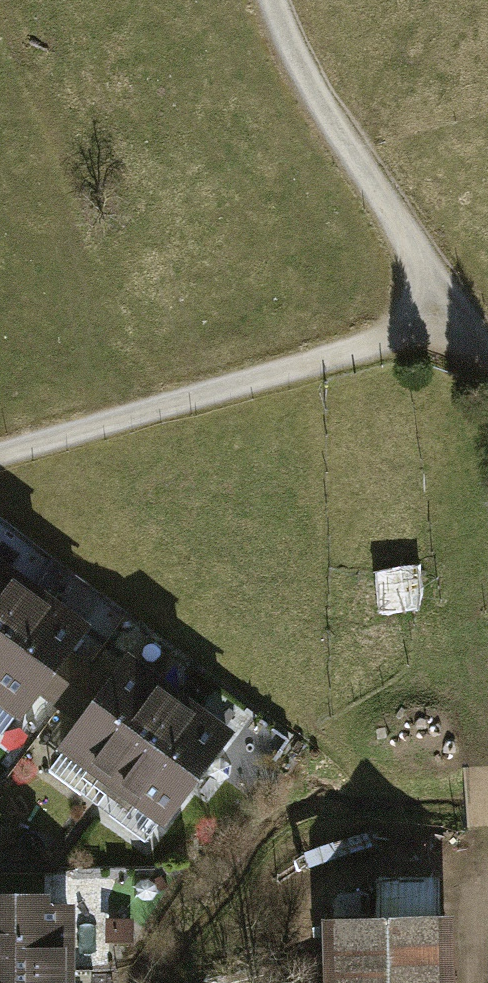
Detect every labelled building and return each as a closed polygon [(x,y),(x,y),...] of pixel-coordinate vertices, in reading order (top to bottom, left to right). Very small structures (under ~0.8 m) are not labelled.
[(417,565),(369,571),(375,620),(423,614),(417,565)] [(20,719),(38,695),(67,654),(84,632),(0,571),(0,705),(20,719)] [(224,739),(113,658),(99,677),(69,718),(49,746),(107,788),(160,827),(224,739)] [(447,882),(372,885),(373,925),(316,927),(318,982),(450,982),(447,882)] [(0,898),(0,982),(63,982),(63,898),(0,898)]
